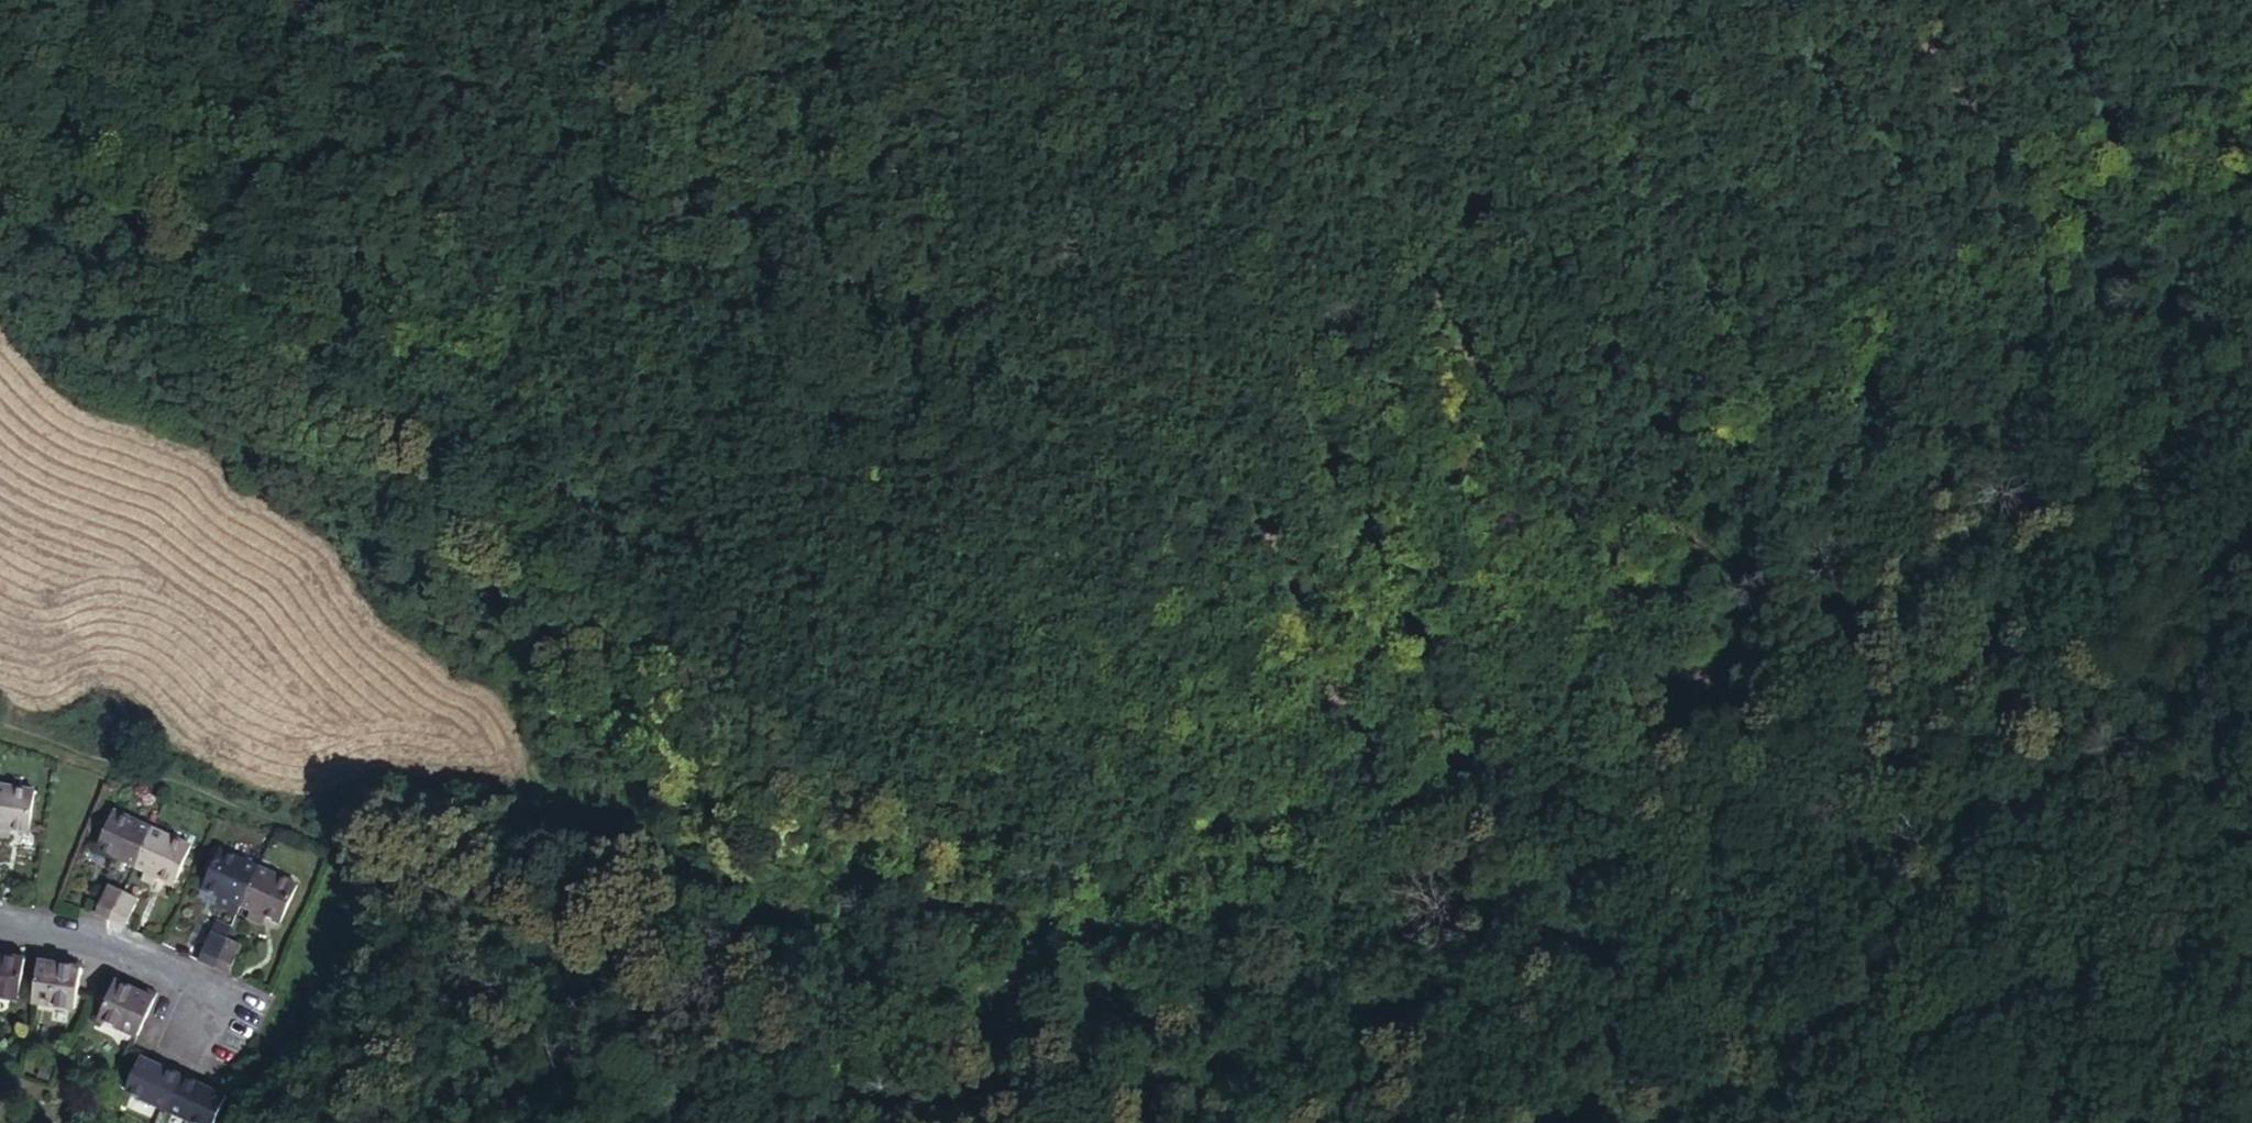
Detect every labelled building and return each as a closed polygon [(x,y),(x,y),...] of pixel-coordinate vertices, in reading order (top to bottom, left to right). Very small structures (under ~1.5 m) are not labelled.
[(9,838),(11,826),(31,829),(36,788),(0,783),(0,837),(9,838)] [(127,860),(138,865),(154,828),(116,811),(99,847),(117,855),(113,866),(122,871),(127,860)] [(154,828),(138,865),(147,869),(142,879),(153,884),(158,874),(175,883),(192,846),(154,828)] [(244,904),(260,867),(222,850),(205,886),(224,895),(219,905),(230,910),(235,900),(244,904)] [(297,884),(260,867),(244,904),(254,909),(249,919),(259,924),(264,913),(281,921),(297,884)] [(98,912),(113,920),(126,891),(110,884),(98,912)] [(126,891),(113,920),(127,926),(140,898),(126,891)] [(216,967),(229,938),(213,930),(200,960),(216,967)] [(243,944),(229,938),(216,967),(230,973),(243,944)] [(19,999),(26,958),(1,953),(0,953),(0,996),(19,999)] [(40,961),(34,1001),(76,1008),(83,968),(55,963),(40,961)] [(100,1017),(139,1034),(157,996),(144,991),(118,978),(100,1017)] [(157,996),(160,991),(147,985),(144,991),(157,996)] [(126,1090),(169,1109),(185,1076),(174,1071),(158,1064),(142,1056),(126,1090)] [(158,1064),(174,1071),(176,1065),(161,1058),(158,1064)] [(169,1109),(199,1122),(214,1122),(227,1095),(211,1089),(198,1082),(185,1076),(169,1109)] [(200,1076),(198,1082),(211,1089),(215,1083),(200,1076)]
